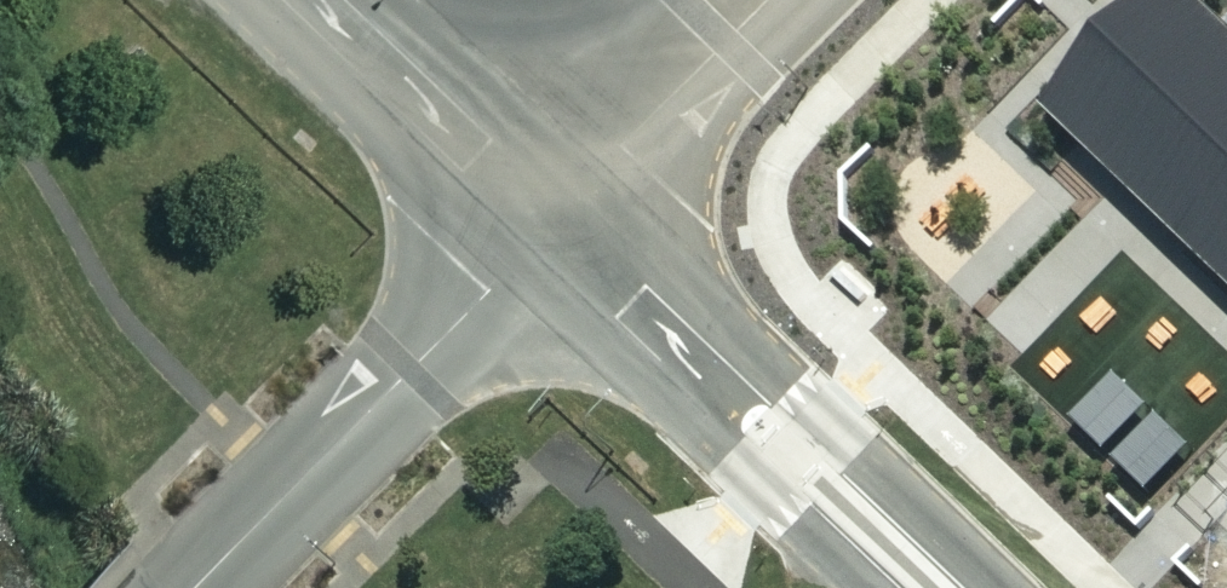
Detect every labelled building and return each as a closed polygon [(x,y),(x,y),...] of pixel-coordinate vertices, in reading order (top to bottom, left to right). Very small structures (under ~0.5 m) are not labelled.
[(1190,0),(1154,0),(1042,124),(1226,291),(1226,21),(1221,28),(1190,0)]
